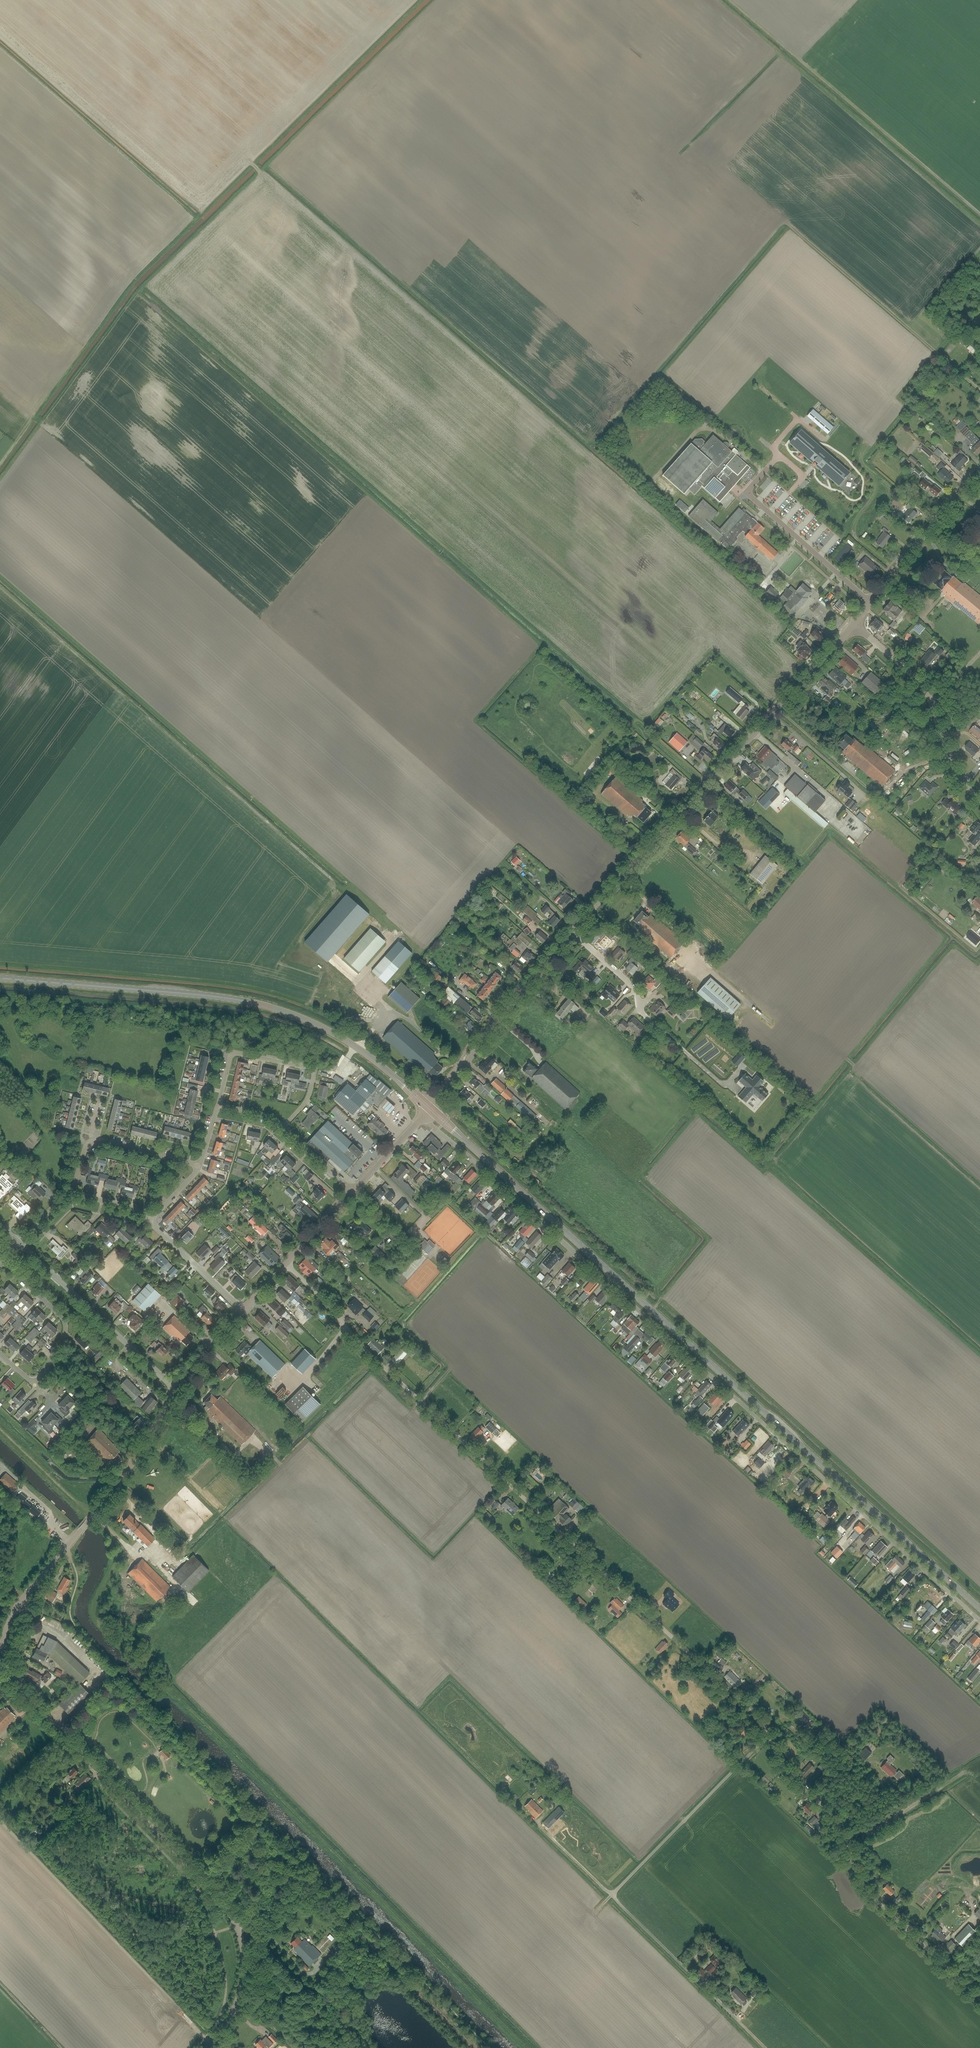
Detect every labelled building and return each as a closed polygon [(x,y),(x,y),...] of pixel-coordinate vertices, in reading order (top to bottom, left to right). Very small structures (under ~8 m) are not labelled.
[(813,421),(818,414),(813,410),(807,416),(811,419),(813,421)] [(818,425),(823,419),(818,414),(813,421),(814,422),(818,425)] [(823,430),(828,423),(823,419),(818,425),(821,428),(823,430)] [(956,427),(960,431),(960,432),(965,437),(975,447),(972,450),(977,456),(979,453),(979,441),(971,432),(961,422),(956,427)] [(828,434),(833,427),(828,423),(823,430),(824,431),(828,434)] [(816,466),(839,486),(850,473),(801,431),(790,443),(811,462),(812,463),(814,461),(818,464),(816,466)] [(683,451),(662,476),(683,495),(688,489),(694,495),(710,476),(711,476),(712,477),(714,478),(704,488),(715,498),(725,487),(715,478),(717,477),(717,476),(724,482),(733,472),(737,476),(746,465),(735,455),(737,452),(733,448),(730,451),(727,449),(728,447),(728,446),(728,445),(727,445),(727,444),(726,443),(725,442),(724,442),(723,442),(721,443),(712,435),(708,440),(704,444),(702,443),(704,442),(700,439),(693,439),(690,443),(691,443),(690,445),(690,444),(683,451)] [(932,454),(923,446),(921,449),(930,457),(932,454)] [(943,453),(937,448),(933,453),(939,458),(943,453)] [(961,454),(951,464),(958,471),(968,460),(965,458),(967,456),(960,450),(959,452),(961,454)] [(918,461),(911,456),(909,459),(916,465),(918,461)] [(948,484),(954,477),(944,468),(946,466),(941,462),(936,468),(940,471),(937,475),(948,484)] [(925,479),(919,485),(928,493),(930,491),(936,497),(941,491),(929,481),(928,482),(925,479)] [(718,513),(703,499),(688,516),(699,526),(717,542),(718,541),(726,549),(730,545),(731,547),(737,540),(735,538),(742,531),(747,533),(745,537),(756,547),(755,548),(758,551),(759,549),(771,560),(778,553),(758,535),(764,529),(758,523),(757,522),(752,518),(745,512),(746,511),(744,508),(742,510),(739,508),(720,529),(711,521),(718,513)] [(908,522),(916,512),(912,508),(914,506),(909,502),(906,506),(910,510),(904,518),(908,522)] [(883,547),(891,536),(887,534),(889,531),(884,527),(882,530),(884,532),(878,539),(879,540),(877,543),(883,547)] [(839,563),(852,548),(847,543),(834,558),(839,563)] [(874,578),(880,570),(875,565),(875,564),(866,556),(859,565),(874,578)] [(979,624),(979,595),(964,582),(963,583),(954,576),(953,577),(944,570),(933,583),(943,591),(945,595),(945,596),(979,625),(979,624)] [(771,587),(766,593),(791,616),(795,611),(796,612),(808,598),(807,597),(812,592),(803,584),(797,591),(791,586),(788,589),(787,588),(784,591),(785,592),(780,598),(778,596),(779,594),(771,587)] [(840,613),(845,606),(843,604),(844,603),(836,597),(830,604),(840,613)] [(894,621),(902,611),(891,601),(883,610),(891,617),(890,618),(894,621)] [(908,613),(905,617),(912,624),(916,620),(908,613)] [(886,633),(888,630),(883,626),(884,625),(876,619),(870,626),(878,633),(881,629),(886,633)] [(899,625),(897,624),(894,621),(890,626),(893,628),(895,630),(899,625)] [(925,629),(918,623),(913,629),(920,635),(925,629)] [(821,642),(826,635),(815,626),(813,628),(814,630),(811,633),(821,642)] [(808,633),(809,631),(807,629),(801,635),(805,639),(807,636),(806,635),(807,634),(807,633),(808,633)] [(809,653),(812,650),(807,646),(807,645),(801,639),(796,645),(798,646),(799,645),(800,646),(797,650),(798,652),(801,656),(803,655),(806,658),(809,654),(809,653)] [(858,644),(853,650),(860,656),(861,656),(862,658),(861,659),(864,662),(868,657),(865,655),(864,656),(862,655),(866,651),(863,648),(862,648),(858,644)] [(940,656),(944,651),(939,647),(934,653),(930,650),(921,660),(928,666),(938,654),(940,656)] [(851,674),(858,666),(845,655),(838,663),(851,674)] [(836,667),(829,674),(840,684),(841,683),(844,686),(849,680),(846,677),(846,676),(836,667)] [(877,695),(886,685),(871,672),(862,682),(877,695)] [(830,692),(836,685),(829,679),(827,680),(823,676),(818,682),(822,686),(821,688),(830,696),(832,694),(830,692)] [(730,688),(726,693),(739,704),(743,699),(730,688)] [(838,706),(826,697),(823,701),(834,710),(838,706)] [(742,720),(749,712),(746,709),(748,708),(744,704),(741,707),(742,708),(736,715),(742,720)] [(656,726),(662,720),(659,717),(653,724),(656,726)] [(725,723),(722,726),(723,726),(717,732),(721,735),(724,732),(730,738),(735,732),(728,726),(725,723)] [(971,729),(972,730),(972,731),(973,732),(973,733),(979,740),(979,728),(976,724),(971,729)] [(669,742),(679,752),(688,742),(677,733),(669,742)] [(720,749),(724,744),(721,741),(722,740),(714,733),(711,737),(713,739),(711,741),(720,749)] [(880,788),(895,770),(865,744),(863,746),(853,738),(852,740),(845,734),(837,743),(844,749),(842,751),(845,754),(844,756),(880,788)] [(691,744),(699,750),(704,744),(694,735),(689,741),(691,743),(691,744)] [(786,739),(781,745),(785,748),(783,749),(786,751),(785,753),(788,755),(787,756),(798,766),(801,763),(788,752),(791,749),(797,755),(801,751),(798,748),(799,747),(796,744),(794,746),(786,739)] [(974,756),(979,749),(970,741),(965,747),(966,747),(965,749),(974,756)] [(772,762),(777,757),(764,746),(756,756),(770,769),(775,764),(772,762)] [(709,762),(713,757),(704,748),(698,755),(697,754),(694,757),(700,762),(704,757),(709,762)] [(819,759),(808,749),(804,754),(815,764),(819,759)] [(752,781),(761,772),(756,768),(753,771),(746,764),(741,769),(749,777),(748,777),(752,781)] [(677,785),(681,780),(677,777),(679,774),(674,769),(670,773),(673,775),(666,784),(672,790),(677,784),(677,785)] [(616,777),(601,794),(627,817),(628,816),(633,816),(634,816),(637,818),(638,817),(644,822),(652,813),(645,807),(646,806),(641,802),(643,801),(616,777)] [(828,824),(815,812),(825,801),(816,793),(818,792),(809,784),(807,785),(798,777),(795,780),(792,777),(784,786),(788,789),(784,793),(811,817),(824,829),(828,824)] [(767,778),(761,783),(763,786),(768,781),(769,783),(770,781),(767,778)] [(729,779),(724,785),(733,794),(736,792),(744,800),(750,794),(744,789),(741,792),(739,789),(729,779)] [(846,781),(843,784),(840,782),(836,787),(848,798),(853,793),(848,788),(851,785),(846,781)] [(926,781),(920,787),(929,796),(937,787),(933,783),(931,785),(926,781)] [(773,787),(758,802),(766,809),(780,795),(773,787)] [(852,798),(845,805),(852,811),(855,808),(851,805),(855,801),(852,798)] [(948,808),(948,807),(952,810),(952,812),(956,815),(957,815),(959,813),(958,811),(961,808),(955,803),(956,803),(953,800),(951,802),(946,799),(942,804),(948,808)] [(710,827),(718,817),(712,811),(704,821),(710,827)] [(858,811),(855,815),(861,821),(865,817),(858,811)] [(970,842),(975,846),(979,839),(979,831),(979,830),(979,824),(977,822),(970,830),(976,835),(970,842)] [(681,830),(675,838),(684,845),(694,855),(698,851),(687,841),(691,837),(687,834),(686,834),(681,830)] [(765,856),(750,874),(762,884),(778,866),(765,856)] [(516,857),(511,862),(515,866),(520,861),(516,857)] [(570,903),(573,900),(569,896),(572,893),(566,889),(563,893),(565,895),(558,902),(564,908),(569,902),(570,903)] [(346,895),(306,942),(328,962),(369,915),(346,895)] [(546,905),(541,911),(545,914),(547,912),(551,916),(549,919),(551,921),(548,924),(554,928),(560,921),(556,917),(557,917),(549,910),(550,909),(546,905)] [(528,906),(523,911),(537,924),(540,921),(535,916),(537,914),(528,906)] [(670,958),(685,941),(658,918),(656,919),(650,914),(649,916),(642,910),(634,920),(640,925),(639,927),(647,934),(646,936),(670,958)] [(979,920),(979,917),(974,913),(971,918),(978,922),(979,920)] [(521,918),(528,925),(531,922),(525,917),(526,915),(524,914),(521,918)] [(374,926),(348,957),(364,971),(390,940),(374,926)] [(535,937),(543,943),(548,938),(540,931),(535,937)] [(971,931),(966,937),(976,945),(979,941),(979,939),(971,931)] [(503,934),(499,939),(513,951),(517,946),(518,947),(522,942),(528,947),(533,941),(523,932),(518,938),(515,935),(511,940),(503,934)] [(599,945),(605,950),(612,942),(606,937),(599,945)] [(620,949),(625,944),(621,940),(617,944),(619,946),(612,955),(618,961),(625,953),(620,949)] [(412,953),(398,941),(372,971),(386,984),(412,953)] [(531,964),(536,958),(527,950),(522,957),(531,964)] [(514,962),(516,958),(506,951),(503,955),(513,962),(514,962)] [(635,971),(638,968),(633,963),(636,960),(632,957),(628,962),(630,964),(626,969),(632,975),(635,971)] [(591,980),(596,975),(591,971),(594,968),(586,960),(583,963),(580,961),(573,969),(578,973),(582,969),(588,974),(586,976),(591,980)] [(524,968),(516,961),(515,963),(513,962),(511,964),(513,965),(512,967),(520,973),(524,968)] [(496,985),(502,977),(496,972),(490,980),(496,985)] [(436,986),(443,977),(438,973),(431,982),(436,986)] [(478,984),(474,981),(465,974),(459,981),(462,984),(463,982),(471,988),(470,989),(471,990),(473,988),(474,989),(478,984)] [(487,979),(484,976),(481,980),(487,985),(484,988),(490,993),(496,985),(490,980),(489,982),(486,980),(487,979)] [(645,980),(642,983),(645,987),(646,986),(650,990),(654,986),(657,988),(662,982),(657,978),(654,981),(649,976),(646,980),(645,980)] [(741,1004),(711,978),(697,993),(728,1019),(741,1004)] [(408,1014),(421,999),(402,982),(388,997),(408,1014)] [(447,996),(452,1001),(455,1003),(468,1014),(469,1012),(470,1013),(470,1014),(479,1022),(484,1017),(481,1013),(476,1008),(474,1010),(472,1008),(473,1008),(461,997),(461,996),(450,986),(447,990),(441,985),(437,989),(443,993),(447,996)] [(610,985),(601,995),(606,999),(608,997),(614,1002),(620,995),(614,990),(615,989),(610,985)] [(484,1001),(490,993),(484,988),(478,996),(484,1001)] [(441,1003),(447,1008),(452,1001),(447,996),(441,1003)] [(565,1010),(568,1012),(570,1010),(573,1012),(575,1009),(576,1010),(578,1007),(574,1003),(575,1003),(569,998),(561,1007),(562,1008),(565,1011),(565,1010)] [(623,1015),(632,1006),(625,1000),(617,1009),(617,1010),(620,1012),(619,1014),(622,1016),(623,1015)] [(657,1016),(665,1007),(659,1002),(656,1005),(655,1004),(650,1010),(657,1016)] [(611,1017),(617,1010),(617,1009),(614,1007),(608,1014),(611,1017)] [(562,1018),(568,1012),(565,1010),(565,1011),(562,1008),(557,1014),(562,1018)] [(673,1016),(676,1013),(670,1008),(667,1011),(673,1016)] [(581,1021),(574,1014),(570,1019),(577,1025),(581,1021)] [(473,1029),(475,1026),(471,1023),(472,1022),(466,1016),(463,1019),(467,1023),(464,1026),(471,1032),(473,1030),(473,1029)] [(623,1021),(618,1026),(624,1031),(629,1026),(637,1034),(644,1026),(634,1017),(627,1025),(623,1021)] [(435,1077),(443,1068),(437,1063),(439,1061),(436,1059),(433,1055),(435,1054),(398,1021),(383,1038),(388,1042),(389,1041),(418,1068),(419,1066),(428,1074),(429,1072),(435,1077)] [(485,1061),(479,1067),(486,1073),(491,1067),(490,1066),(495,1062),(490,1057),(486,1062),(485,1061)] [(240,1061),(238,1068),(244,1069),(245,1065),(249,1066),(249,1064),(240,1061)] [(527,1066),(523,1070),(524,1071),(524,1072),(525,1072),(526,1073),(527,1073),(531,1077),(533,1074),(535,1075),(532,1078),(535,1080),(535,1081),(566,1109),(580,1092),(546,1062),(536,1073),(535,1072),(538,1069),(530,1062),(529,1063),(528,1064),(528,1065),(527,1065),(527,1066)] [(269,1078),(271,1069),(264,1067),(263,1074),(260,1074),(259,1079),(264,1081),(265,1077),(269,1078)] [(194,1071),(193,1073),(197,1074),(205,1076),(206,1070),(199,1068),(198,1072),(194,1071)] [(238,1068),(236,1074),(243,1076),(243,1075),(244,1071),(247,1072),(248,1070),(244,1069),(238,1068)] [(271,1069),(269,1078),(273,1079),(272,1082),(277,1084),(279,1078),(276,1077),(277,1070),(271,1069)] [(293,1082),(295,1074),(288,1072),(287,1079),(284,1079),(282,1085),(288,1086),(289,1082),(293,1082)] [(754,1094),(762,1101),(769,1094),(760,1086),(764,1082),(756,1075),(752,1079),(745,1073),(738,1081),(746,1087),(738,1096),(746,1103),(754,1094)] [(236,1074),(235,1081),(241,1082),(242,1078),(246,1078),(246,1075),(243,1075),(243,1076),(236,1074)] [(295,1074),(293,1082),(296,1083),(296,1087),(301,1088),(306,1089),(307,1083),(300,1082),(301,1075),(295,1074)] [(473,1076),(469,1082),(482,1093),(485,1089),(490,1093),(492,1090),(486,1084),(484,1086),(484,1085),(479,1081),(473,1076)] [(518,1104),(520,1101),(506,1089),(507,1087),(497,1078),(492,1084),(502,1093),(501,1095),(514,1107),(517,1103),(518,1104)] [(91,1084),(90,1084),(87,1083),(88,1080),(85,1079),(84,1083),(85,1083),(83,1090),(89,1092),(91,1084)] [(377,1088),(367,1079),(357,1091),(349,1084),(336,1099),(354,1115),(369,1098),(377,1088)] [(235,1081),(233,1087),(239,1089),(240,1088),(240,1085),(244,1085),(244,1083),(241,1082),(235,1081)] [(325,1101),(326,1097),(329,1087),(326,1087),(327,1083),(320,1082),(319,1086),(320,1086),(318,1099),(325,1101)] [(103,1088),(101,1095),(107,1097),(109,1089),(105,1088),(106,1084),(103,1084),(102,1087),(103,1088)] [(233,1087),(231,1093),(238,1095),(238,1094),(239,1090),(242,1091),(243,1089),(240,1088),(239,1089),(233,1087)] [(369,1098),(379,1106),(387,1097),(377,1088),(369,1098)] [(472,1099),(475,1096),(470,1092),(470,1093),(465,1088),(460,1094),(467,1100),(469,1097),(472,1099)] [(197,1098),(198,1091),(191,1090),(190,1094),(186,1093),(185,1095),(189,1096),(197,1098)] [(231,1093),(230,1100),(236,1102),(237,1096),(240,1097),(241,1095),(238,1094),(238,1095),(231,1093)] [(69,1101),(69,1103),(73,1104),(73,1103),(80,1105),(82,1099),(74,1097),(73,1102),(69,1101)] [(477,1103),(483,1108),(486,1104),(481,1099),(477,1103)] [(115,1100),(114,1106),(121,1108),(121,1107),(122,1103),(126,1104),(127,1102),(123,1101),(122,1101),(115,1100)] [(395,1108),(387,1101),(381,1109),(389,1116),(395,1108)] [(520,1101),(518,1104),(515,1107),(531,1122),(536,1116),(520,1101)] [(78,1111),(80,1105),(73,1103),(73,1104),(72,1107),(68,1106),(67,1109),(71,1110),(71,1109),(78,1111)] [(319,1109),(315,1105),(307,1114),(308,1116),(307,1117),(307,1118),(302,1123),(308,1129),(314,1121),(315,1122),(320,1117),(316,1113),(319,1109)] [(114,1106),(112,1112),(120,1114),(120,1113),(121,1109),(125,1110),(125,1108),(121,1107),(121,1108),(114,1106)] [(77,1118),(78,1111),(71,1109),(71,1110),(70,1114),(66,1113),(66,1115),(69,1116),(77,1118)] [(112,1112),(110,1118),(118,1120),(119,1116),(123,1117),(124,1114),(120,1113),(120,1114),(112,1112)] [(75,1124),(77,1118),(69,1116),(68,1120),(64,1119),(64,1121),(68,1122),(75,1124)] [(376,1124),(387,1135),(390,1132),(385,1127),(386,1126),(375,1116),(371,1121),(373,1123),(374,1121),(377,1124),(376,1124)] [(110,1118),(109,1124),(117,1126),(118,1122),(122,1123),(122,1121),(118,1120),(110,1118)] [(328,1120),(307,1143),(328,1161),(330,1158),(345,1172),(363,1152),(328,1120)] [(384,1138),(387,1135),(376,1124),(377,1124),(374,1121),(373,1123),(371,1121),(368,1124),(375,1131),(375,1130),(384,1138)] [(74,1130),(75,1124),(68,1122),(67,1126),(63,1125),(62,1128),(66,1129),(66,1128),(74,1130)] [(139,1129),(138,1128),(135,1128),(136,1123),(133,1122),(132,1127),(131,1135),(137,1136),(139,1129)] [(165,1127),(163,1134),(169,1135),(171,1128),(167,1127),(168,1123),(165,1122),(164,1127),(165,1127)] [(222,1123),(220,1130),(226,1132),(226,1131),(227,1128),(231,1129),(231,1126),(222,1123)] [(109,1124),(107,1130),(115,1132),(116,1128),(120,1129),(121,1127),(117,1126),(109,1124)] [(171,1128),(169,1135),(176,1137),(177,1130),(176,1130),(173,1129),(174,1124),(172,1124),(171,1128)] [(177,1130),(176,1137),(182,1139),(184,1131),(183,1131),(179,1130),(180,1126),(178,1125),(176,1130),(177,1130)] [(409,1134),(411,1136),(419,1128),(417,1126),(409,1134)] [(155,1141),(157,1133),(153,1132),(154,1128),(151,1127),(150,1132),(151,1132),(149,1139),(155,1141)] [(184,1131),(182,1139),(188,1140),(190,1133),(185,1132),(186,1127),(184,1127),(183,1131),(184,1131)] [(535,1140),(541,1132),(538,1129),(532,1137),(535,1140)] [(230,1132),(226,1131),(226,1132),(220,1130),(218,1137),(224,1138),(225,1133),(229,1134),(230,1132)] [(255,1133),(252,1145),(254,1145),(255,1141),(259,1142),(261,1134),(255,1133)] [(439,1159),(451,1147),(447,1143),(441,1150),(439,1148),(442,1145),(431,1135),(423,1144),(434,1154),(436,1151),(438,1153),(435,1156),(439,1159)] [(266,1153),(274,1143),(269,1139),(264,1145),(267,1148),(264,1151),(266,1153)] [(217,1141),(215,1148),(221,1149),(222,1145),(225,1146),(226,1144),(217,1141)] [(274,1143),(266,1153),(267,1153),(270,1150),(273,1153),(278,1148),(274,1143)] [(421,1156),(423,1159),(426,1156),(423,1154),(424,1153),(417,1148),(416,1149),(413,1146),(413,1147),(412,1146),(410,1148),(411,1149),(410,1150),(414,1154),(413,1155),(418,1159),(421,1156)] [(224,1150),(221,1149),(215,1148),(213,1154),(218,1156),(220,1151),(224,1152),(224,1150)] [(261,1158),(264,1161),(268,1165),(271,1161),(267,1158),(263,1155),(261,1158)] [(270,1169),(273,1165),(275,1163),(277,1164),(277,1165),(277,1166),(279,1167),(281,1167),(283,1167),(284,1165),(285,1166),(291,1159),(286,1155),(282,1160),(280,1158),(281,1157),(278,1155),(270,1163),(271,1163),(267,1167),(270,1169)] [(291,1159),(285,1166),(288,1168),(285,1171),(289,1175),(294,1171),(291,1169),(296,1163),(291,1159)] [(444,1159),(441,1163),(445,1168),(449,1164),(444,1159)] [(459,1178),(455,1174),(456,1172),(457,1172),(459,1169),(461,1166),(457,1162),(454,1166),(453,1165),(452,1167),(450,1169),(448,1167),(443,1172),(455,1182),(459,1178)] [(394,1174),(391,1178),(413,1199),(414,1199),(413,1198),(413,1197),(412,1195),(416,1191),(411,1187),(409,1185),(410,1185),(408,1183),(407,1183),(405,1182),(404,1181),(404,1180),(404,1178),(403,1176),(406,1173),(413,1179),(418,1173),(408,1164),(405,1166),(403,1164),(394,1174)] [(469,1183),(477,1174),(472,1169),(464,1177),(469,1183)] [(92,1184),(94,1175),(90,1174),(91,1171),(86,1170),(84,1177),(88,1177),(86,1183),(92,1184)] [(304,1177),(309,1181),(314,1175),(309,1171),(304,1177)] [(102,1181),(104,1175),(99,1173),(98,1176),(94,1175),(92,1184),(98,1186),(99,1181),(102,1181)] [(421,1173),(415,1179),(422,1185),(427,1178),(421,1173)] [(2,1175),(0,1177),(0,1185),(3,1187),(0,1190),(0,1199),(13,1185),(2,1175)] [(110,1189),(112,1180),(108,1179),(109,1176),(104,1175),(102,1181),(106,1182),(105,1188),(110,1189)] [(203,1177),(199,1182),(204,1187),(207,1184),(209,1186),(211,1185),(203,1177)] [(119,1189),(121,1182),(121,1179),(117,1178),(116,1181),(112,1180),(110,1189),(115,1190),(116,1185),(120,1186),(119,1189)] [(121,1179),(121,1182),(119,1189),(122,1189),(120,1195),(126,1196),(129,1187),(125,1186),(125,1183),(126,1183),(127,1180),(124,1180),(125,1179),(122,1178),(121,1179)] [(431,1182),(427,1178),(422,1185),(421,1185),(425,1189),(431,1182)] [(483,1186),(486,1183),(482,1179),(479,1182),(479,1181),(471,1189),(477,1194),(484,1186),(483,1186)] [(199,1182),(194,1187),(199,1192),(200,1191),(203,1188),(205,1191),(207,1189),(204,1187),(199,1182)] [(46,1194),(34,1183),(30,1187),(31,1189),(27,1193),(33,1199),(36,1196),(40,1200),(46,1194)] [(129,1184),(129,1187),(126,1196),(132,1198),(134,1192),(137,1193),(138,1187),(129,1184)] [(380,1188),(373,1196),(377,1199),(376,1201),(379,1204),(383,1200),(381,1197),(383,1195),(391,1202),(396,1196),(387,1188),(389,1187),(385,1184),(381,1189),(380,1188)] [(194,1187),(190,1192),(195,1197),(195,1196),(199,1192),(201,1195),(203,1193),(200,1191),(199,1192),(194,1187)] [(313,1192),(316,1195),(312,1199),(317,1203),(322,1197),(323,1198),(325,1196),(324,1195),(325,1194),(320,1190),(320,1191),(317,1188),(313,1192)] [(484,1201),(477,1208),(486,1215),(489,1211),(488,1211),(501,1197),(495,1191),(490,1196),(489,1195),(486,1199),(487,1200),(485,1202),(484,1201)] [(190,1192),(185,1197),(190,1201),(193,1198),(196,1201),(198,1199),(195,1196),(195,1197),(190,1192)] [(305,1206),(301,1202),(302,1200),(298,1196),(294,1201),(298,1205),(294,1209),(303,1217),(305,1215),(313,1222),(318,1217),(306,1205),(305,1206)] [(20,1220),(31,1208),(26,1204),(24,1206),(17,1198),(11,1205),(18,1212),(15,1216),(20,1220)] [(403,1199),(396,1207),(403,1213),(410,1205),(403,1199)] [(181,1202),(176,1206),(181,1211),(182,1210),(185,1207),(187,1210),(188,1209),(181,1202)] [(523,1210),(514,1203),(508,1210),(507,1209),(504,1212),(499,1208),(492,1216),(491,1216),(484,1225),(486,1227),(490,1223),(493,1225),(496,1221),(497,1221),(501,1216),(509,1224),(515,1216),(517,1218),(521,1213),(520,1213),(523,1210)] [(176,1206),(171,1211),(176,1216),(177,1215),(180,1211),(183,1214),(185,1213),(182,1210),(181,1211),(176,1206)] [(171,1211),(167,1216),(172,1221),(172,1220),(176,1217),(178,1219),(180,1218),(177,1215),(176,1216),(171,1211)] [(167,1216),(162,1221),(167,1225),(171,1221),(174,1224),(175,1223),(172,1220),(172,1221),(167,1216)] [(81,1238),(92,1226),(88,1222),(84,1226),(75,1217),(69,1224),(79,1233),(77,1235),(81,1238)] [(254,1217),(249,1222),(264,1236),(269,1230),(254,1217)] [(204,1222),(199,1218),(195,1222),(200,1227),(204,1222)] [(355,1222),(349,1228),(355,1234),(358,1231),(358,1232),(361,1229),(368,1235),(371,1231),(365,1225),(364,1225),(362,1223),(359,1226),(355,1222)] [(525,1237),(535,1227),(529,1222),(520,1232),(525,1236),(525,1237)] [(104,1239),(111,1232),(102,1224),(95,1231),(92,1228),(86,1234),(88,1236),(93,1232),(95,1234),(97,1232),(104,1239)] [(287,1245),(295,1236),(282,1224),(278,1228),(284,1233),(280,1238),(287,1245)] [(227,1238),(230,1236),(220,1227),(218,1229),(221,1233),(220,1234),(223,1237),(225,1236),(227,1238)] [(125,1244),(131,1238),(121,1229),(116,1235),(125,1244)] [(186,1244),(193,1237),(191,1235),(193,1233),(190,1231),(189,1233),(188,1232),(181,1239),(186,1244)] [(532,1248),(542,1236),(537,1232),(526,1243),(532,1248)] [(148,1248),(152,1243),(144,1236),(143,1238),(139,1234),(133,1240),(135,1242),(134,1244),(136,1246),(139,1243),(143,1247),(145,1245),(148,1248)] [(113,1245),(112,1244),(115,1240),(111,1235),(104,1242),(107,1245),(108,1246),(110,1245),(112,1246),(113,1245)] [(528,1240),(525,1237),(525,1236),(521,1240),(520,1239),(512,1249),(516,1252),(524,1242),(525,1243),(528,1240)] [(326,1237),(324,1239),(319,1244),(324,1249),(323,1250),(329,1256),(339,1246),(332,1239),(330,1241),(326,1237)] [(437,1245),(431,1239),(429,1241),(426,1239),(420,1246),(428,1254),(437,1245)] [(59,1260),(67,1250),(63,1247),(61,1249),(53,1240),(51,1243),(55,1247),(52,1250),(58,1255),(56,1257),(59,1260)] [(223,1256),(228,1250),(226,1248),(228,1246),(225,1244),(220,1249),(221,1251),(219,1253),(223,1256)] [(202,1259),(210,1250),(205,1245),(197,1253),(202,1259)] [(272,1249),(268,1245),(259,1255),(263,1259),(264,1259),(271,1266),(273,1265),(273,1266),(279,1259),(278,1258),(280,1257),(271,1249),(272,1249)] [(369,1253),(367,1255),(371,1258),(373,1256),(380,1263),(386,1256),(375,1246),(369,1253)] [(559,1261),(564,1255),(556,1248),(552,1254),(551,1253),(542,1262),(550,1269),(558,1260),(559,1261)] [(171,1277),(178,1271),(160,1254),(162,1253),(159,1249),(151,1257),(161,1268),(159,1270),(162,1273),(164,1271),(169,1276),(166,1278),(170,1282),(173,1278),(171,1277)] [(341,1260),(345,1257),(338,1250),(336,1252),(338,1254),(336,1255),(341,1260)] [(536,1255),(533,1253),(530,1250),(525,1255),(532,1260),(534,1261),(536,1259),(534,1257),(536,1255)] [(82,1259),(74,1252),(71,1255),(76,1259),(73,1262),(76,1265),(82,1259)] [(252,1261),(255,1258),(249,1252),(246,1255),(252,1261)] [(223,1257),(223,1256),(219,1253),(214,1259),(217,1261),(211,1267),(216,1273),(225,1263),(221,1259),(223,1257)] [(529,1268),(534,1262),(527,1257),(522,1262),(529,1268)] [(306,1259),(302,1262),(313,1272),(313,1273),(315,1274),(318,1271),(316,1269),(319,1266),(311,1259),(310,1261),(308,1259),(307,1260),(306,1259)] [(252,1278),(262,1268),(255,1262),(245,1272),(252,1278)] [(302,1262),(299,1265),(300,1266),(299,1268),(302,1270),(301,1270),(305,1274),(305,1273),(309,1277),(313,1273),(313,1272),(302,1262)] [(569,1276),(576,1268),(570,1262),(563,1270),(569,1276)] [(85,1269),(79,1276),(82,1278),(80,1281),(80,1282),(82,1283),(83,1283),(85,1285),(93,1276),(85,1269)] [(553,1278),(548,1273),(541,1281),(546,1285),(553,1278)] [(241,1290),(246,1285),(239,1277),(236,1274),(230,1280),(233,1283),(241,1290)] [(294,1292),(300,1285),(289,1275),(284,1281),(287,1285),(294,1292)] [(583,1301),(599,1284),(594,1280),(593,1282),(591,1281),(584,1289),(586,1291),(580,1298),(583,1301)] [(98,1296),(105,1288),(99,1283),(94,1289),(92,1293),(95,1296),(97,1295),(98,1296)] [(14,1288),(9,1284),(4,1290),(0,1286),(0,1292),(3,1295),(6,1291),(9,1294),(14,1288)] [(161,1295),(148,1284),(133,1301),(145,1312),(161,1295)] [(215,1292),(208,1285),(203,1290),(211,1297),(215,1292)] [(14,1288),(9,1294),(6,1297),(8,1299),(11,1295),(14,1298),(19,1292),(14,1288)] [(285,1303),(290,1297),(282,1289),(277,1294),(279,1297),(285,1303)] [(602,1305),(610,1296),(604,1291),(597,1298),(593,1295),(589,1300),(591,1303),(595,1298),(602,1305)] [(23,1304),(29,1297),(25,1293),(16,1303),(18,1305),(21,1302),(23,1304)] [(573,1302),(579,1296),(576,1293),(570,1300),(573,1302)] [(177,1307),(184,1300),(178,1295),(171,1302),(177,1307)] [(220,1312),(226,1306),(216,1296),(212,1301),(214,1304),(213,1305),(220,1312)] [(23,1304),(20,1307),(24,1310),(25,1310),(28,1308),(34,1302),(29,1297),(23,1304)] [(113,1301),(107,1307),(108,1307),(108,1309),(109,1309),(110,1310),(116,1314),(117,1313),(118,1313),(119,1312),(119,1311),(122,1308),(124,1310),(128,1305),(123,1301),(121,1303),(116,1299),(114,1301),(113,1301)] [(281,1316),(285,1311),(272,1299),(267,1304),(281,1316)] [(308,1304),(302,1299),(298,1302),(305,1308),(308,1304)] [(354,1299),(348,1305),(354,1310),(353,1311),(356,1314),(363,1307),(354,1299)] [(622,1307),(615,1300),(610,1306),(617,1313),(612,1318),(617,1322),(624,1314),(619,1310),(622,1307)] [(202,1305),(198,1309),(203,1315),(200,1318),(204,1322),(205,1321),(208,1325),(213,1320),(209,1315),(210,1315),(209,1314),(207,1311),(208,1310),(202,1305)] [(369,1321),(374,1316),(377,1312),(370,1306),(362,1315),(369,1321)] [(35,1318),(41,1312),(36,1308),(28,1317),(30,1318),(33,1315),(35,1318)] [(269,1329),(272,1325),(269,1322),(270,1320),(260,1311),(255,1317),(264,1327),(265,1325),(269,1329)] [(41,1312),(35,1318),(33,1321),(34,1322),(37,1319),(40,1322),(45,1316),(41,1312)] [(20,1322),(24,1317),(21,1315),(18,1313),(14,1318),(17,1320),(20,1322)] [(133,1314),(129,1319),(133,1323),(130,1326),(131,1327),(131,1328),(131,1329),(133,1329),(135,1331),(143,1323),(133,1314)] [(187,1345),(194,1338),(189,1333),(190,1331),(187,1329),(188,1328),(174,1315),(163,1328),(172,1336),(174,1335),(181,1342),(182,1341),(187,1345)] [(639,1322),(631,1315),(627,1319),(628,1319),(623,1324),(624,1324),(623,1325),(624,1326),(621,1329),(628,1334),(629,1333),(630,1333),(626,1338),(628,1340),(638,1329),(636,1326),(639,1322)] [(281,1323),(287,1329),(286,1329),(290,1333),(294,1329),(291,1326),(292,1326),(285,1319),(281,1323)] [(47,1332),(53,1326),(48,1321),(40,1330),(42,1332),(44,1329),(47,1332)] [(376,1322),(371,1328),(374,1331),(379,1325),(376,1322)] [(289,1335),(279,1325),(275,1329),(285,1339),(289,1335)] [(47,1332),(45,1334),(46,1336),(49,1333),(52,1335),(57,1329),(53,1326),(47,1332)] [(654,1335),(648,1329),(639,1338),(643,1341),(645,1338),(648,1341),(647,1342),(649,1345),(654,1339),(652,1337),(654,1335)] [(81,1332),(75,1339),(85,1348),(87,1345),(97,1353),(101,1349),(94,1343),(93,1343),(81,1332)] [(631,1354),(636,1349),(634,1347),(641,1340),(635,1334),(626,1343),(628,1344),(624,1348),(631,1354)] [(9,1347),(14,1342),(17,1338),(15,1337),(13,1340),(10,1338),(5,1344),(9,1347)] [(374,1338),(369,1344),(372,1347),(371,1348),(378,1354),(385,1346),(378,1340),(377,1341),(374,1338)] [(645,1354),(640,1359),(648,1366),(652,1361),(650,1359),(653,1355),(656,1357),(663,1349),(662,1348),(665,1345),(659,1340),(657,1344),(656,1343),(649,1351),(650,1352),(647,1356),(645,1354)] [(14,1342),(9,1347),(14,1351),(22,1342),(20,1341),(17,1344),(14,1342)] [(245,1341),(236,1350),(242,1356),(251,1346),(245,1341)] [(273,1378),(284,1365),(285,1365),(259,1341),(247,1354),(273,1378)] [(159,1347),(156,1351),(162,1356),(168,1350),(159,1342),(156,1344),(159,1347)] [(391,1360),(397,1365),(407,1354),(406,1353),(411,1348),(406,1344),(402,1349),(401,1349),(398,1352),(397,1351),(395,1353),(396,1354),(391,1360)] [(24,1358),(30,1351),(32,1348),(30,1347),(28,1345),(26,1348),(25,1347),(24,1348),(19,1353),(24,1358)] [(302,1374),(316,1359),(305,1349),(291,1364),(302,1374)] [(30,1351),(24,1358),(29,1362),(37,1352),(35,1351),(32,1354),(30,1351)] [(388,1364),(390,1361),(384,1355),(381,1358),(388,1364)] [(631,1364),(637,1358),(632,1355),(627,1361),(631,1364)] [(668,1360),(660,1368),(665,1372),(670,1367),(671,1367),(677,1361),(672,1357),(669,1361),(668,1360)] [(231,1375),(235,1370),(230,1364),(227,1367),(223,1364),(221,1366),(221,1367),(216,1373),(221,1378),(227,1372),(231,1375)] [(682,1384),(676,1390),(679,1393),(684,1388),(683,1388),(688,1383),(684,1380),(690,1374),(690,1373),(692,1370),(688,1366),(686,1369),(685,1368),(679,1375),(680,1377),(677,1379),(682,1384)] [(659,1383),(663,1387),(673,1375),(669,1371),(659,1383)] [(115,1384),(120,1379),(114,1374),(112,1376),(109,1379),(115,1384)] [(133,1400),(142,1391),(128,1377),(119,1386),(133,1400)] [(15,1385),(8,1378),(2,1383),(9,1390),(7,1393),(10,1396),(15,1391),(12,1388),(15,1385)] [(712,1385),(706,1380),(696,1392),(699,1395),(701,1393),(703,1395),(707,1390),(708,1390),(712,1385)] [(303,1387),(285,1405),(303,1422),(321,1405),(303,1387)] [(22,1400),(26,1395),(21,1391),(12,1400),(17,1405),(18,1404),(20,1406),(24,1402),(22,1400)] [(716,1407),(723,1399),(720,1397),(721,1396),(718,1393),(717,1394),(716,1393),(709,1401),(716,1407)] [(242,1445),(256,1430),(221,1396),(218,1400),(212,1394),(204,1402),(207,1406),(205,1408),(207,1410),(208,1410),(214,1416),(213,1417),(242,1445)] [(63,1400),(71,1407),(73,1405),(75,1407),(79,1403),(74,1398),(72,1400),(67,1396),(63,1400)] [(149,1413),(158,1402),(151,1396),(148,1400),(146,1400),(141,1407),(149,1413)] [(697,1407),(704,1399),(700,1396),(693,1404),(697,1407)] [(67,1411),(71,1407),(63,1400),(58,1405),(62,1410),(60,1412),(66,1417),(69,1413),(67,1411)] [(30,1414),(37,1406),(32,1401),(28,1406),(25,1404),(17,1412),(21,1416),(26,1411),(30,1414)] [(705,1403),(694,1414),(699,1420),(710,1408),(705,1403)] [(733,1416),(733,1415),(734,1414),(728,1409),(719,1419),(717,1422),(723,1427),(733,1416)] [(46,1417),(54,1425),(56,1422),(59,1424),(63,1420),(57,1415),(55,1417),(51,1413),(46,1417)] [(138,1415),(132,1421),(134,1423),(133,1424),(136,1427),(137,1426),(140,1429),(140,1428),(141,1429),(143,1427),(143,1426),(145,1423),(138,1415)] [(51,1428),(54,1425),(46,1417),(41,1423),(46,1427),(44,1429),(49,1434),(53,1430),(51,1428)] [(707,1433),(711,1429),(714,1432),(718,1428),(714,1425),(716,1424),(715,1423),(717,1422),(719,1419),(717,1417),(713,1421),(711,1420),(703,1429),(707,1433)] [(34,1419),(27,1427),(35,1435),(39,1430),(35,1427),(39,1423),(34,1419)] [(744,1420),(733,1431),(739,1436),(745,1430),(750,1426),(749,1425),(744,1420)] [(493,1434),(498,1428),(492,1422),(487,1428),(493,1434)] [(482,1430),(484,1428),(482,1425),(479,1428),(478,1427),(470,1436),(475,1441),(483,1431),(482,1430)] [(116,1465),(122,1459),(117,1454),(120,1451),(114,1445),(114,1444),(106,1436),(107,1435),(99,1428),(85,1444),(107,1464),(111,1460),(116,1465)] [(746,1449),(751,1444),(747,1440),(742,1445),(746,1449)] [(774,1446),(769,1441),(759,1452),(765,1457),(772,1449),(771,1449),(774,1446)] [(759,1469),(764,1463),(759,1458),(754,1463),(759,1469)] [(755,1474),(753,1472),(751,1470),(751,1469),(748,1466),(744,1470),(750,1476),(750,1475),(753,1477),(755,1474)] [(791,1474),(785,1469),(781,1474),(787,1479),(791,1474)] [(19,1484),(6,1473),(0,1480),(0,1483),(11,1493),(19,1484)] [(805,1479),(799,1486),(801,1489),(799,1492),(802,1495),(805,1492),(806,1493),(816,1482),(810,1476),(806,1480),(805,1479)] [(37,1518),(41,1513),(32,1505),(31,1506),(25,1500),(27,1499),(21,1494),(16,1499),(37,1518)] [(508,1498),(501,1505),(512,1515),(513,1515),(514,1515),(516,1513),(515,1512),(519,1508),(508,1498)] [(575,1499),(570,1505),(576,1510),(581,1505),(575,1499)] [(491,1506),(494,1509),(500,1504),(496,1500),(491,1506)] [(562,1502),(552,1513),(554,1514),(553,1516),(557,1520),(560,1518),(562,1519),(560,1521),(565,1526),(572,1519),(566,1514),(565,1516),(563,1515),(569,1508),(562,1502)] [(839,1508),(832,1502),(829,1505),(827,1507),(827,1508),(824,1511),(828,1514),(826,1516),(823,1514),(818,1520),(825,1526),(831,1520),(828,1518),(830,1516),(831,1517),(839,1508)] [(488,1511),(484,1515),(491,1520),(494,1517),(488,1511)] [(148,1546),(155,1538),(140,1524),(140,1525),(133,1518),(134,1517),(130,1513),(123,1520),(134,1531),(133,1531),(148,1546)] [(852,1524),(857,1519),(854,1517),(849,1522),(847,1520),(836,1532),(838,1533),(840,1532),(843,1528),(847,1531),(852,1525),(852,1524)] [(859,1535),(865,1527),(860,1522),(853,1530),(859,1535)] [(862,1533),(859,1537),(861,1540),(862,1539),(867,1544),(875,1536),(869,1531),(865,1536),(862,1533)] [(176,1556),(182,1550),(173,1542),(167,1548),(176,1556)] [(879,1558),(888,1548),(881,1542),(872,1552),(879,1558)] [(865,1546),(860,1551),(865,1555),(869,1551),(865,1546)] [(193,1554),(172,1576),(188,1591),(209,1569),(193,1554)] [(904,1563),(896,1555),(892,1559),(891,1559),(885,1566),(893,1573),(899,1566),(900,1567),(904,1563)] [(876,1566),(879,1562),(873,1557),(870,1560),(876,1566)] [(163,1604),(171,1595),(167,1591),(171,1587),(142,1559),(128,1574),(156,1602),(159,1599),(163,1604)] [(915,1575),(909,1569),(902,1577),(908,1583),(915,1575)] [(890,1575),(885,1580),(888,1584),(894,1578),(890,1575)] [(64,1577),(57,1591),(62,1594),(70,1580),(64,1577)] [(858,1584),(850,1577),(848,1580),(855,1587),(858,1584)] [(911,1589),(907,1586),(900,1593),(897,1597),(901,1600),(911,1589)] [(52,1603),(57,1595),(49,1590),(44,1599),(52,1603)] [(667,1599),(663,1604),(666,1607),(667,1606),(672,1611),(679,1605),(671,1597),(674,1595),(669,1590),(664,1596),(667,1599)] [(934,1595),(928,1602),(934,1607),(940,1600),(934,1595)] [(574,1601),(583,1609),(587,1604),(579,1596),(574,1601)] [(615,1598),(610,1603),(613,1605),(609,1609),(618,1618),(622,1614),(619,1610),(624,1605),(617,1598),(616,1599),(615,1598)] [(930,1612),(934,1607),(928,1602),(924,1606),(930,1612)] [(945,1625),(954,1615),(949,1610),(942,1617),(944,1619),(941,1622),(945,1625)] [(923,1621),(930,1613),(928,1611),(921,1619),(923,1621)] [(930,1630),(936,1624),(931,1620),(926,1626),(930,1630)] [(956,1636),(966,1625),(960,1620),(958,1622),(957,1622),(949,1630),(956,1636)] [(941,1628),(937,1625),(934,1628),(932,1630),(935,1633),(937,1631),(938,1632),(941,1628)] [(979,1641),(979,1638),(975,1634),(972,1638),(971,1638),(968,1640),(966,1643),(968,1645),(971,1642),(974,1645),(971,1648),(974,1650),(976,1647),(978,1644),(978,1643),(979,1641)] [(57,1667),(59,1664),(79,1683),(90,1672),(57,1642),(57,1641),(54,1640),(54,1639),(51,1638),(50,1638),(48,1637),(43,1635),(37,1648),(32,1657),(37,1659),(38,1658),(43,1661),(47,1654),(51,1656),(56,1661),(53,1663),(57,1667)] [(954,1649),(958,1644),(954,1639),(949,1644),(954,1649)] [(660,1654),(668,1646),(667,1645),(667,1644),(664,1641),(664,1642),(662,1641),(655,1649),(660,1654)] [(955,1655),(953,1653),(946,1661),(948,1663),(950,1661),(955,1655)] [(718,1663),(722,1666),(726,1662),(722,1658),(718,1663)] [(979,1673),(979,1671),(976,1668),(968,1678),(972,1682),(979,1673)] [(45,1683),(51,1676),(47,1672),(43,1677),(32,1670),(32,1672),(28,1670),(27,1670),(25,1672),(26,1673),(25,1674),(30,1676),(29,1678),(37,1682),(39,1683),(41,1680),(40,1680),(41,1679),(45,1683)] [(736,1686),(740,1682),(730,1671),(724,1677),(734,1687),(735,1686),(736,1686)] [(99,1681),(94,1686),(98,1691),(103,1686),(99,1681)] [(72,1717),(92,1697),(79,1684),(59,1704),(72,1717)] [(11,1712),(7,1708),(6,1709),(5,1708),(1,1711),(0,1712),(0,1722),(11,1712)] [(0,1722),(0,1733),(10,1723),(15,1718),(14,1717),(15,1716),(11,1712),(0,1722)] [(804,1725),(810,1720),(802,1713),(801,1713),(800,1712),(797,1716),(798,1717),(797,1718),(804,1725)] [(742,1738),(751,1729),(750,1727),(751,1726),(745,1721),(742,1725),(742,1726),(736,1733),(742,1738)] [(159,1752),(166,1760),(171,1755),(164,1748),(159,1752)] [(871,1753),(866,1748),(861,1753),(867,1758),(871,1753)] [(805,1777),(814,1767),(810,1763),(801,1773),(805,1777)] [(825,1773),(829,1769),(821,1763),(818,1767),(825,1773)] [(891,1776),(896,1771),(888,1763),(887,1764),(886,1763),(881,1768),(891,1776)] [(78,1771),(73,1766),(67,1773),(68,1774),(62,1780),(65,1783),(71,1777),(73,1778),(76,1775),(75,1775),(78,1771)] [(76,1792),(90,1778),(85,1773),(75,1784),(77,1786),(74,1789),(76,1792)] [(536,1818),(543,1811),(532,1800),(527,1805),(528,1806),(526,1807),(530,1811),(529,1811),(536,1818)] [(806,1805),(803,1808),(806,1811),(805,1812),(809,1816),(812,1812),(814,1815),(817,1812),(813,1808),(812,1809),(809,1806),(808,1806),(806,1805)] [(559,1806),(543,1822),(548,1828),(565,1812),(559,1806)] [(813,1825),(818,1820),(814,1816),(809,1821),(813,1825)] [(805,1827),(809,1832),(809,1833),(811,1835),(812,1834),(814,1832),(807,1825),(805,1827)] [(40,1831),(38,1829),(32,1835),(36,1839),(40,1835),(38,1833),(40,1831)] [(890,1896),(894,1891),(887,1884),(883,1889),(890,1896)] [(968,1924),(955,1938),(959,1942),(964,1947),(977,1932),(968,1924)] [(942,1930),(939,1927),(932,1933),(933,1934),(932,1935),(939,1943),(946,1936),(941,1931),(942,1930)] [(309,1966),(321,1954),(312,1945),(312,1946),(304,1939),(302,1941),(298,1936),(291,1943),(296,1947),(294,1949),(298,1952),(297,1953),(309,1965),(309,1966)] [(951,1940),(944,1948),(950,1953),(959,1942),(955,1938),(952,1941),(951,1940)] [(722,1962),(714,1955),(709,1960),(717,1967),(722,1962)] [(697,1973),(696,1975),(699,1977),(702,1979),(701,1980),(703,1982),(715,1968),(711,1964),(704,1971),(700,1967),(696,1972),(697,1973)] [(711,1975),(714,1977),(719,1972),(716,1969),(711,1975)] [(736,1987),(731,1992),(733,1993),(732,1994),(734,1996),(733,1997),(741,2005),(742,2004),(743,2005),(745,2003),(744,2002),(747,1999),(736,1987)] [(753,1998),(759,1993),(756,1990),(750,1995),(753,1998)] [(275,2043),(278,2040),(272,2034),(269,2037),(275,2043)] [(266,2037),(262,2041),(260,2039),(255,2044),(259,2047),(264,2047),(266,2045),(269,2047),(273,2044),(266,2037)]
